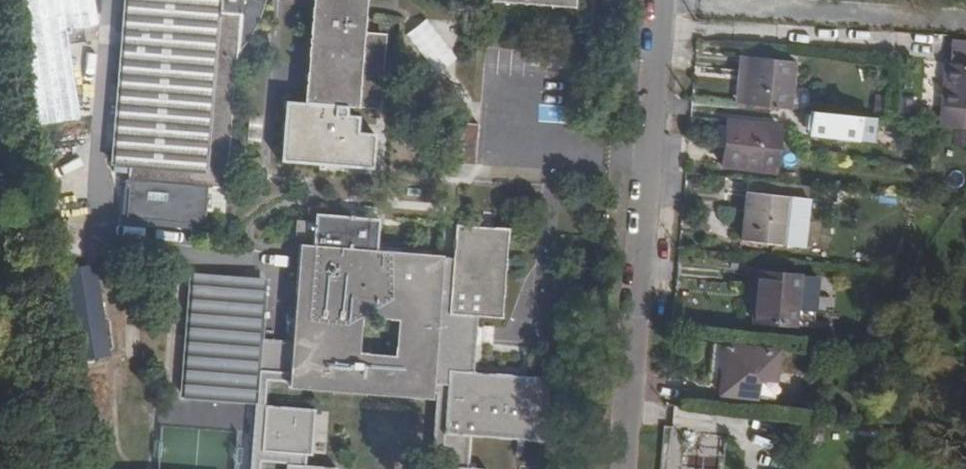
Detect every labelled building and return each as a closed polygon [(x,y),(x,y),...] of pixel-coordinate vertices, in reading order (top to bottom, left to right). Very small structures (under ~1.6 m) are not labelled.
[(17,40),(81,29),(98,26),(94,0),(11,0),(17,40)] [(110,166),(126,167),(123,192),(129,192),(126,217),(187,223),(187,227),(203,228),(204,210),(223,212),(238,35),(246,34),(253,30),(260,23),(264,15),(265,8),(264,0),(122,0),(110,166)] [(366,0),(312,0),(311,4),(305,80),(303,103),(357,107),(357,105),(377,106),(382,35),(364,34),(366,9),(366,0)] [(405,57),(435,59),(437,12),(408,11),(405,57)] [(81,29),(17,40),(30,128),(79,120),(67,46),(83,43),(81,29)] [(793,60),(742,54),(737,102),(788,107),(793,60)] [(944,61),(939,125),(965,127),(965,63),(944,61)] [(873,118),(814,111),(811,132),(871,139),(873,118)] [(781,125),(727,120),(723,164),(777,169),(781,125)] [(475,165),(478,124),(453,122),(451,163),(475,165)] [(789,195),(747,191),(742,238),(785,242),(789,195)] [(312,244),(313,221),(298,221),(297,243),(312,244)] [(467,467),(469,436),(543,441),(548,377),(472,371),(476,316),(501,318),(508,228),(455,224),(453,257),(444,258),(441,255),(298,244),(291,341),(261,338),(266,281),(189,274),(179,396),(255,403),(249,468),(259,468),(259,462),(285,464),(285,468),(336,468),(336,467),(304,465),(304,455),(311,456),(314,409),(264,405),(267,381),(287,383),(288,388),(350,392),(431,399),(432,394),(435,395),(429,468),(484,468),(467,467)] [(52,274),(65,362),(70,361),(110,354),(95,265),(52,274)] [(757,271),(752,320),(795,324),(799,274),(757,271)] [(776,352),(712,345),(709,392),(771,398),(776,352)]
